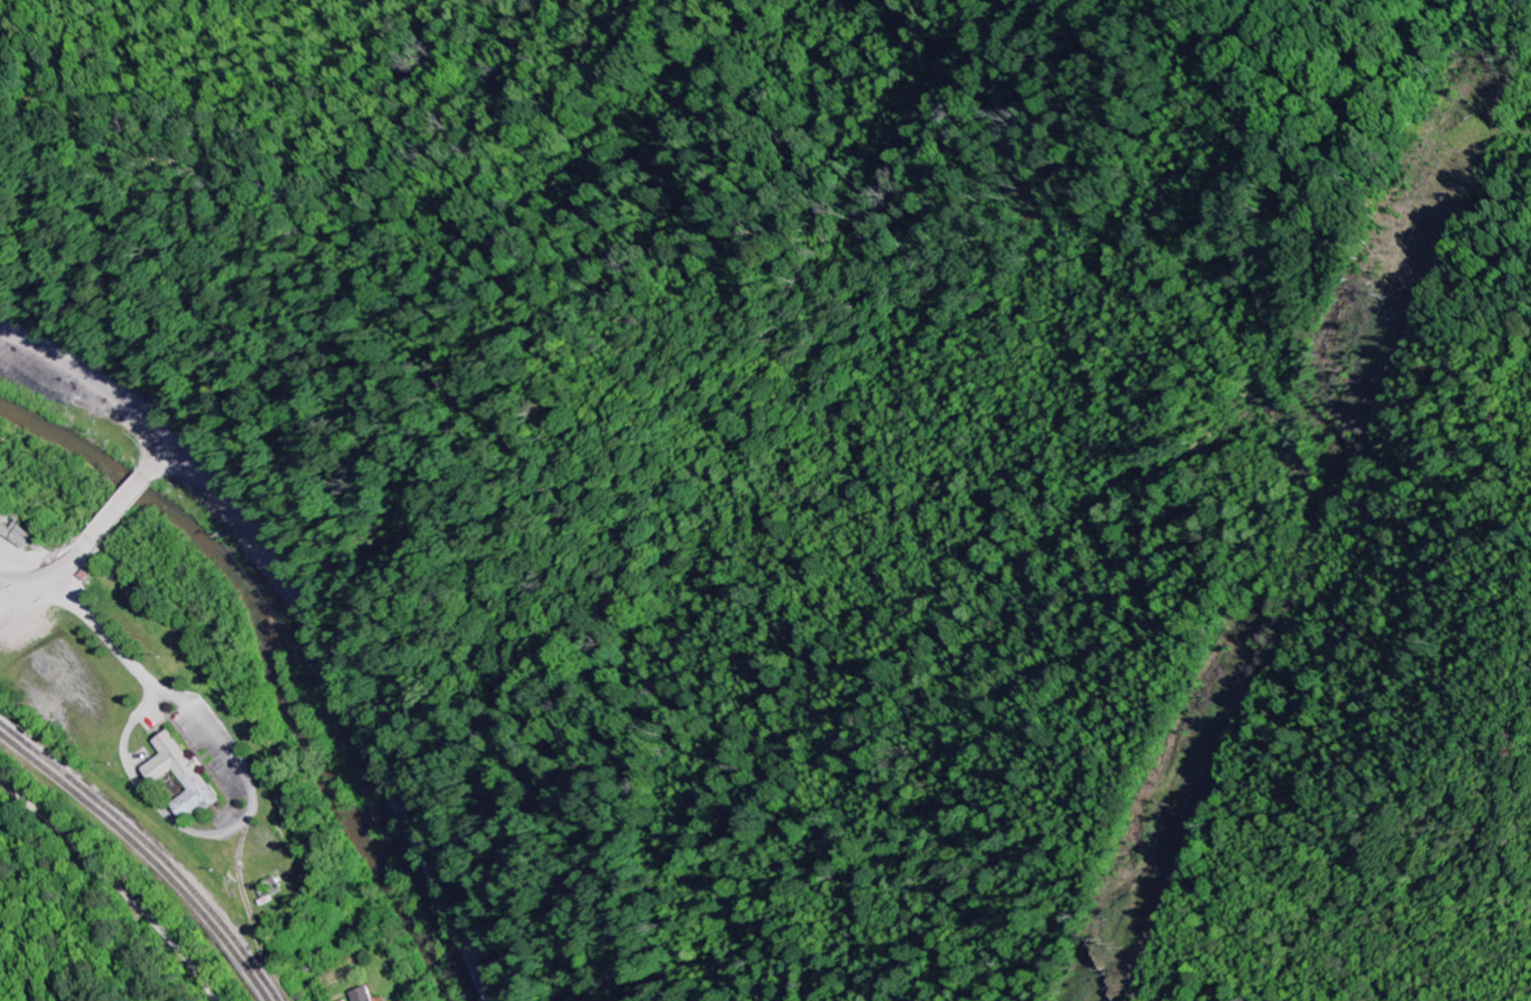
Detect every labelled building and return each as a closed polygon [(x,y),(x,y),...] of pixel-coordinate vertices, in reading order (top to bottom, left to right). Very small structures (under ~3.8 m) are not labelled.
[(174,771),(188,792),(170,804),(183,823),(218,799),(198,769),(202,766),(196,758),(190,762),(169,730),(152,742),(161,756),(141,769),(152,785),(174,771)] [(367,986),(349,993),(352,1000),(372,1000),(367,986)]
